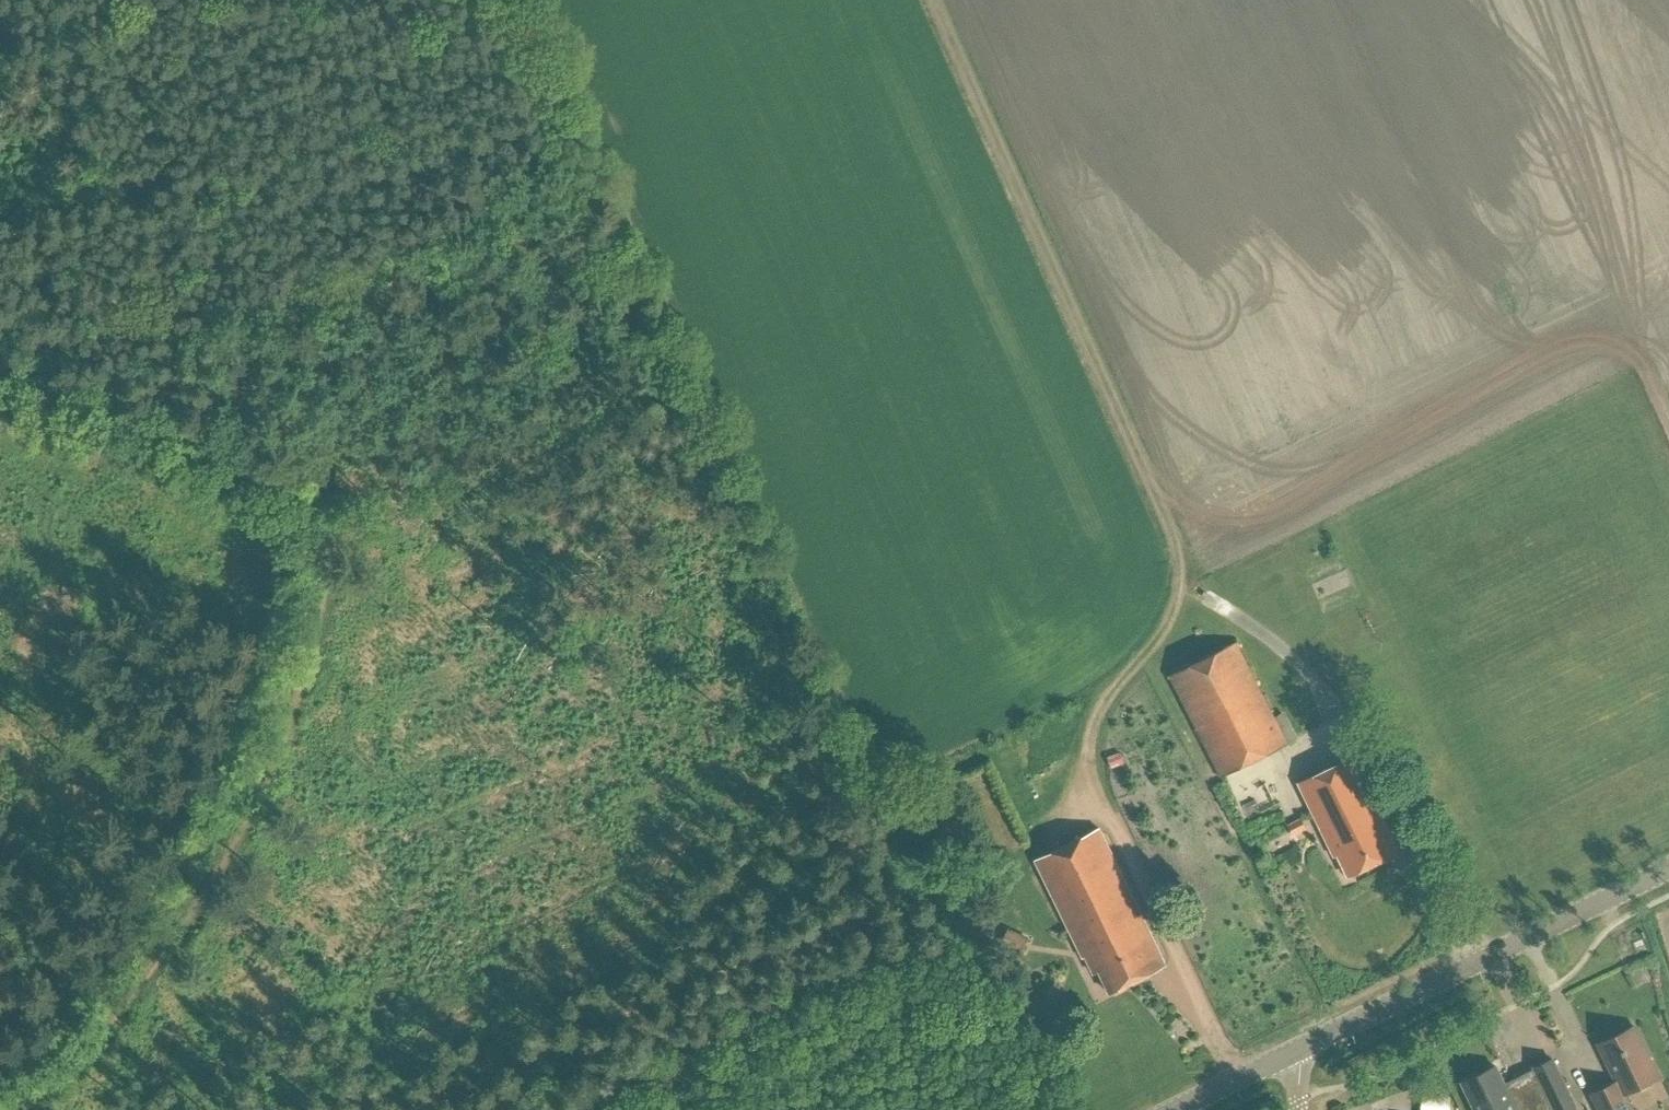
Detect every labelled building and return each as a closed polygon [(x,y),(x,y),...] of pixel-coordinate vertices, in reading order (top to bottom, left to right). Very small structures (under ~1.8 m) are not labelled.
[(1236,641),(1170,675),(1221,777),(1288,743),(1236,641)] [(1298,783),(1334,856),(1337,854),(1348,876),(1400,850),(1354,756),(1298,783)] [(1166,964),(1099,827),(1035,859),(1083,957),(1085,956),(1094,972),(1099,970),(1110,992),(1166,964)] [(1592,1093),(1600,1109),(1632,1109),(1624,1093),(1659,1076),(1634,1026),(1598,1044),(1616,1081),(1592,1093)] [(1575,1105),(1553,1058),(1534,1067),(1536,1070),(1505,1085),(1496,1065),(1462,1082),(1476,1109),(1566,1109),(1575,1105)]
